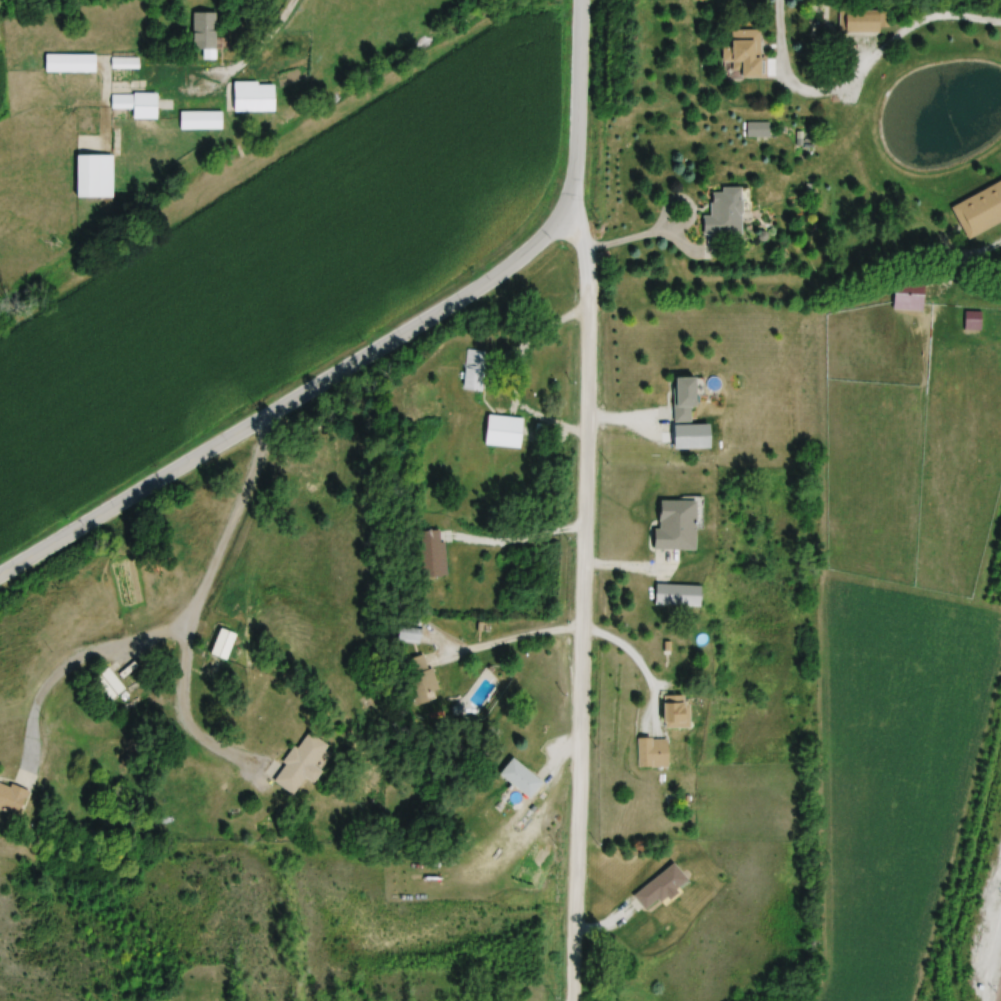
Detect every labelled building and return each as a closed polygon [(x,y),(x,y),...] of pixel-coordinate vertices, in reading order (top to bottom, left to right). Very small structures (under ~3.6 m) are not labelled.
[(194,50),(205,50),(205,59),(217,59),(217,13),(194,13),(194,50)] [(881,15),(846,15),(846,33),(881,33),(881,15)] [(761,30),(732,30),(732,46),(724,46),(724,62),(742,62),(742,78),(761,78),(761,30)] [(97,73),(97,55),(47,55),(47,73),(97,73)] [(141,69),(141,59),(114,59),(114,69),(141,69)] [(235,112),(276,112),(276,83),(235,83),(235,112)] [(114,109),(132,109),(132,121),(158,121),(158,96),(114,96),(114,109)] [(182,112),(182,130),(224,130),(224,112),(182,112)] [(78,198),(114,198),(114,156),(78,156),(78,198)] [(1000,223),(1000,183),(953,206),(968,238),(1000,223)] [(705,216),(705,235),(743,235),(743,187),(723,187),(723,192),(713,193),(713,216),(705,216)] [(464,346),(462,386),(483,387),(486,348),(464,346)] [(669,367),(670,413),(685,413),(684,398),(690,398),(689,367),(669,367)] [(676,379),(676,422),(696,422),(696,379),(676,379)] [(487,411),(484,443),(519,446),(522,414),(487,411)] [(652,490),(690,490),(691,544),(645,545),(645,528),(652,518),(652,490)] [(420,530),(423,578),(448,576),(445,541),(439,540),(438,528),(420,530)] [(650,574),(693,575),(693,599),(649,598),(650,574)] [(397,622),(420,625),(418,642),(395,639),(397,622)] [(237,632),(219,628),(213,656),(231,660),(237,632)] [(400,660),(416,703),(428,698),(426,691),(440,686),(433,665),(426,666),(421,652),(400,660)] [(128,689),(111,667),(94,680),(111,702),(128,689)] [(654,683),(656,717),(683,716),(682,682),(654,683)] [(665,728),(690,728),(690,695),(665,695),(665,728)] [(304,722),(291,742),(287,739),(276,756),(279,758),(267,777),(289,791),(326,735),(304,722)] [(630,727),(631,757),(660,756),(659,726),(630,727)] [(640,767),(668,767),(668,739),(640,739),(640,767)] [(491,764),(505,749),(535,775),(522,791),(491,764)] [(16,816),(0,809),(0,780),(3,781),(8,776),(29,786),(16,816)] [(625,884),(642,905),(672,880),(668,876),(677,868),(664,853),(625,884)] [(690,883),(675,863),(634,894),(646,910),(660,899),(663,904),(690,883)]
